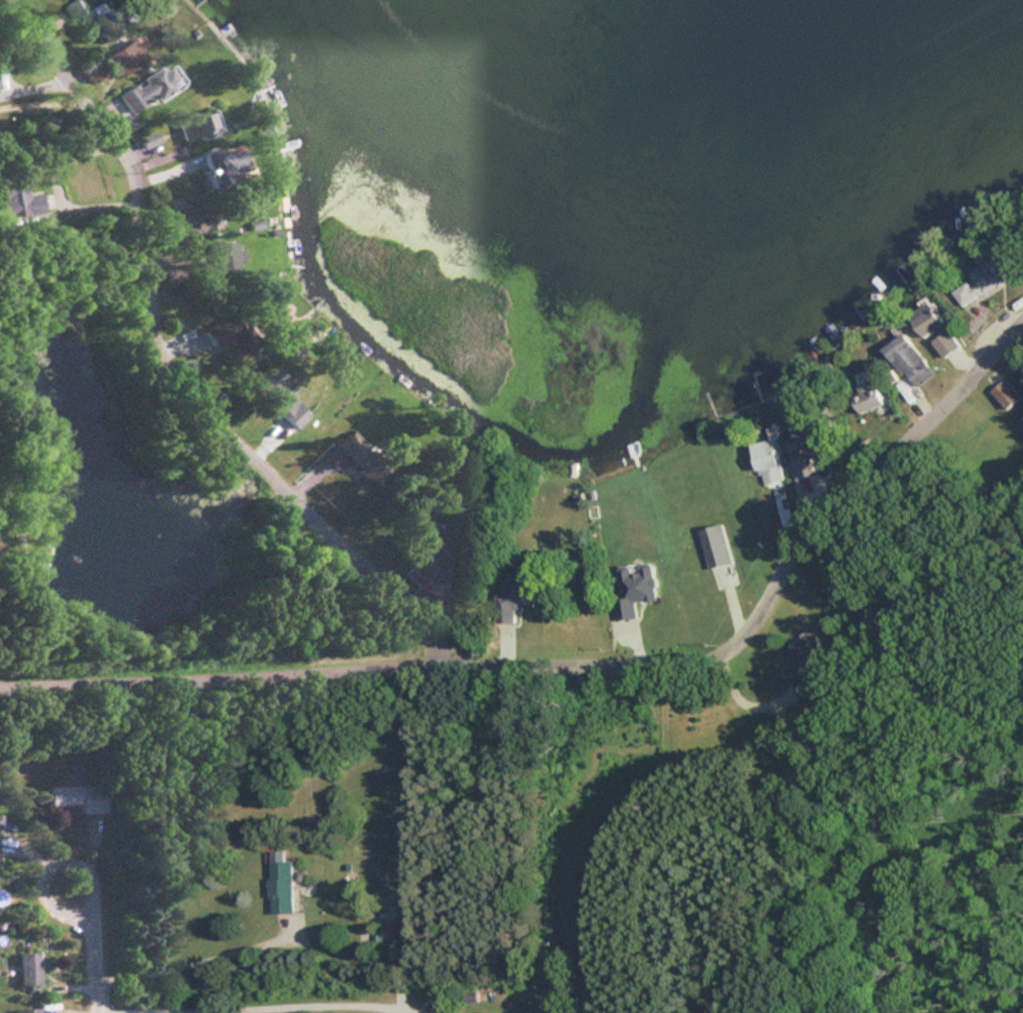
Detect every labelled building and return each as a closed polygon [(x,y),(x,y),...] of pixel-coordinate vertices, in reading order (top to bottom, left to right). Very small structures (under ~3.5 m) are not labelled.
[(92,32),(98,41),(117,30),(103,6),(90,13),(83,0),(80,0),(68,7),(85,37),(92,32)] [(100,57),(114,78),(141,60),(126,39),(100,57)] [(166,90),(162,84),(167,81),(160,68),(112,93),(123,113),(166,90)] [(176,142),(206,135),(201,112),(171,119),(176,142)] [(25,196),(22,181),(0,184),(0,224),(38,218),(34,194),(25,196)] [(215,229),(212,204),(170,210),(173,227),(189,225),(190,233),(215,229)] [(974,272),(981,283),(973,288),(971,284),(957,292),(966,307),(1015,278),(1001,256),(974,272)] [(965,346),(933,303),(913,318),(928,338),(938,332),(942,337),(935,342),(947,359),(965,346)] [(258,354),(237,310),(197,329),(206,347),(213,343),(226,369),(258,354)] [(885,348),(902,374),(906,371),(918,387),(936,374),(907,333),(885,348)] [(259,403),(290,428),(303,411),(282,396),(289,387),(267,370),(254,387),(264,396),(259,403)] [(992,392),(1008,411),(1022,398),(1006,380),(992,392)] [(859,388),(862,394),(854,397),(861,414),(885,403),(878,387),(871,390),(868,384),(859,388)] [(798,469),(812,466),(809,457),(824,454),(816,424),(789,432),(798,469)] [(365,482),(381,465),(344,430),(328,447),(365,482)] [(752,443),(760,483),(783,479),(775,439),(752,443)] [(722,523),(699,529),(709,568),(732,562),(722,523)] [(414,552),(438,564),(447,545),(423,533),(414,552)] [(616,620),(637,619),(636,602),(657,601),(655,563),(620,565),(622,598),(615,599),(616,620)] [(516,623),(516,608),(535,608),(534,572),(518,572),(518,580),(505,580),(505,593),(496,593),(496,623),(516,623)] [(799,665),(824,653),(809,623),(797,629),(802,639),(789,645),(799,665)] [(796,678),(799,698),(815,696),(812,676),(796,678)] [(78,813),(103,813),(102,784),(46,785),(46,806),(78,805),(78,813)] [(292,912),(292,861),(269,861),(269,913),(292,912)] [(16,953),(16,985),(35,985),(35,953),(16,953)]
